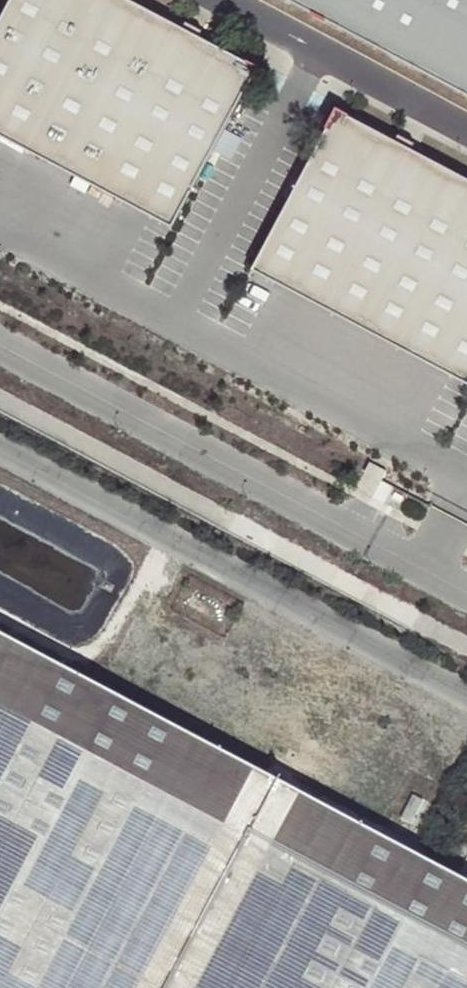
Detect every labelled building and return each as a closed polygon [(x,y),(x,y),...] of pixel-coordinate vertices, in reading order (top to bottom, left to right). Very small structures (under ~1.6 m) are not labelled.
[(115,0),(14,0),(0,28),(0,142),(174,234),(259,75),(115,0)] [(466,93),(466,0),(289,0),(466,93)] [(337,114),(252,278),(466,393),(466,185),(337,114)] [(369,461),(363,471),(382,481),(387,470),(369,461)] [(0,631),(0,987),(466,987),(466,878),(0,631)]
